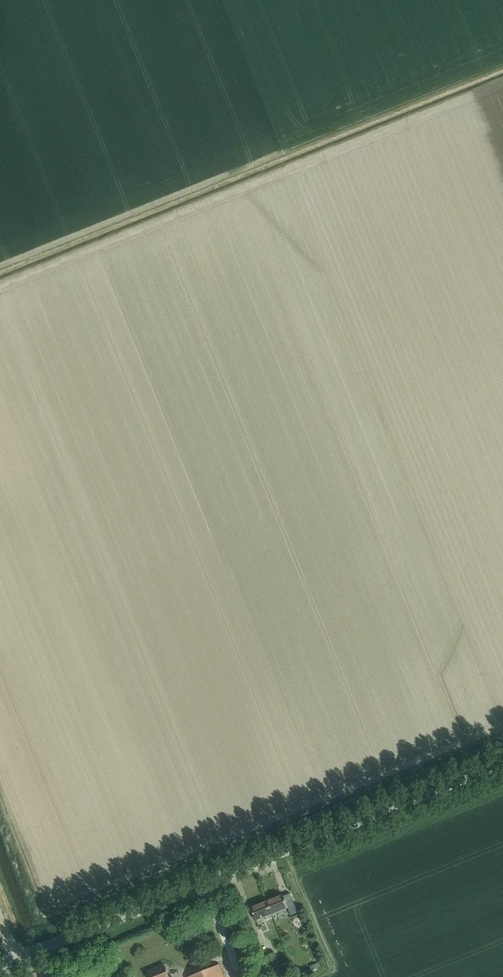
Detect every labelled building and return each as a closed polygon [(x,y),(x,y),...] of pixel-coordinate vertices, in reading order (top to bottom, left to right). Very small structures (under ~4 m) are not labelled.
[(272,914),(288,908),(291,915),(297,912),(290,894),(283,896),(283,895),(267,901),(272,914)] [(256,920),(272,914),(267,901),(250,908),(256,920)] [(265,956),(271,971),(281,967),(275,952),(265,956)] [(164,965),(147,972),(149,976),(169,976),(164,965)] [(219,965),(190,976),(224,976),(219,965)]
